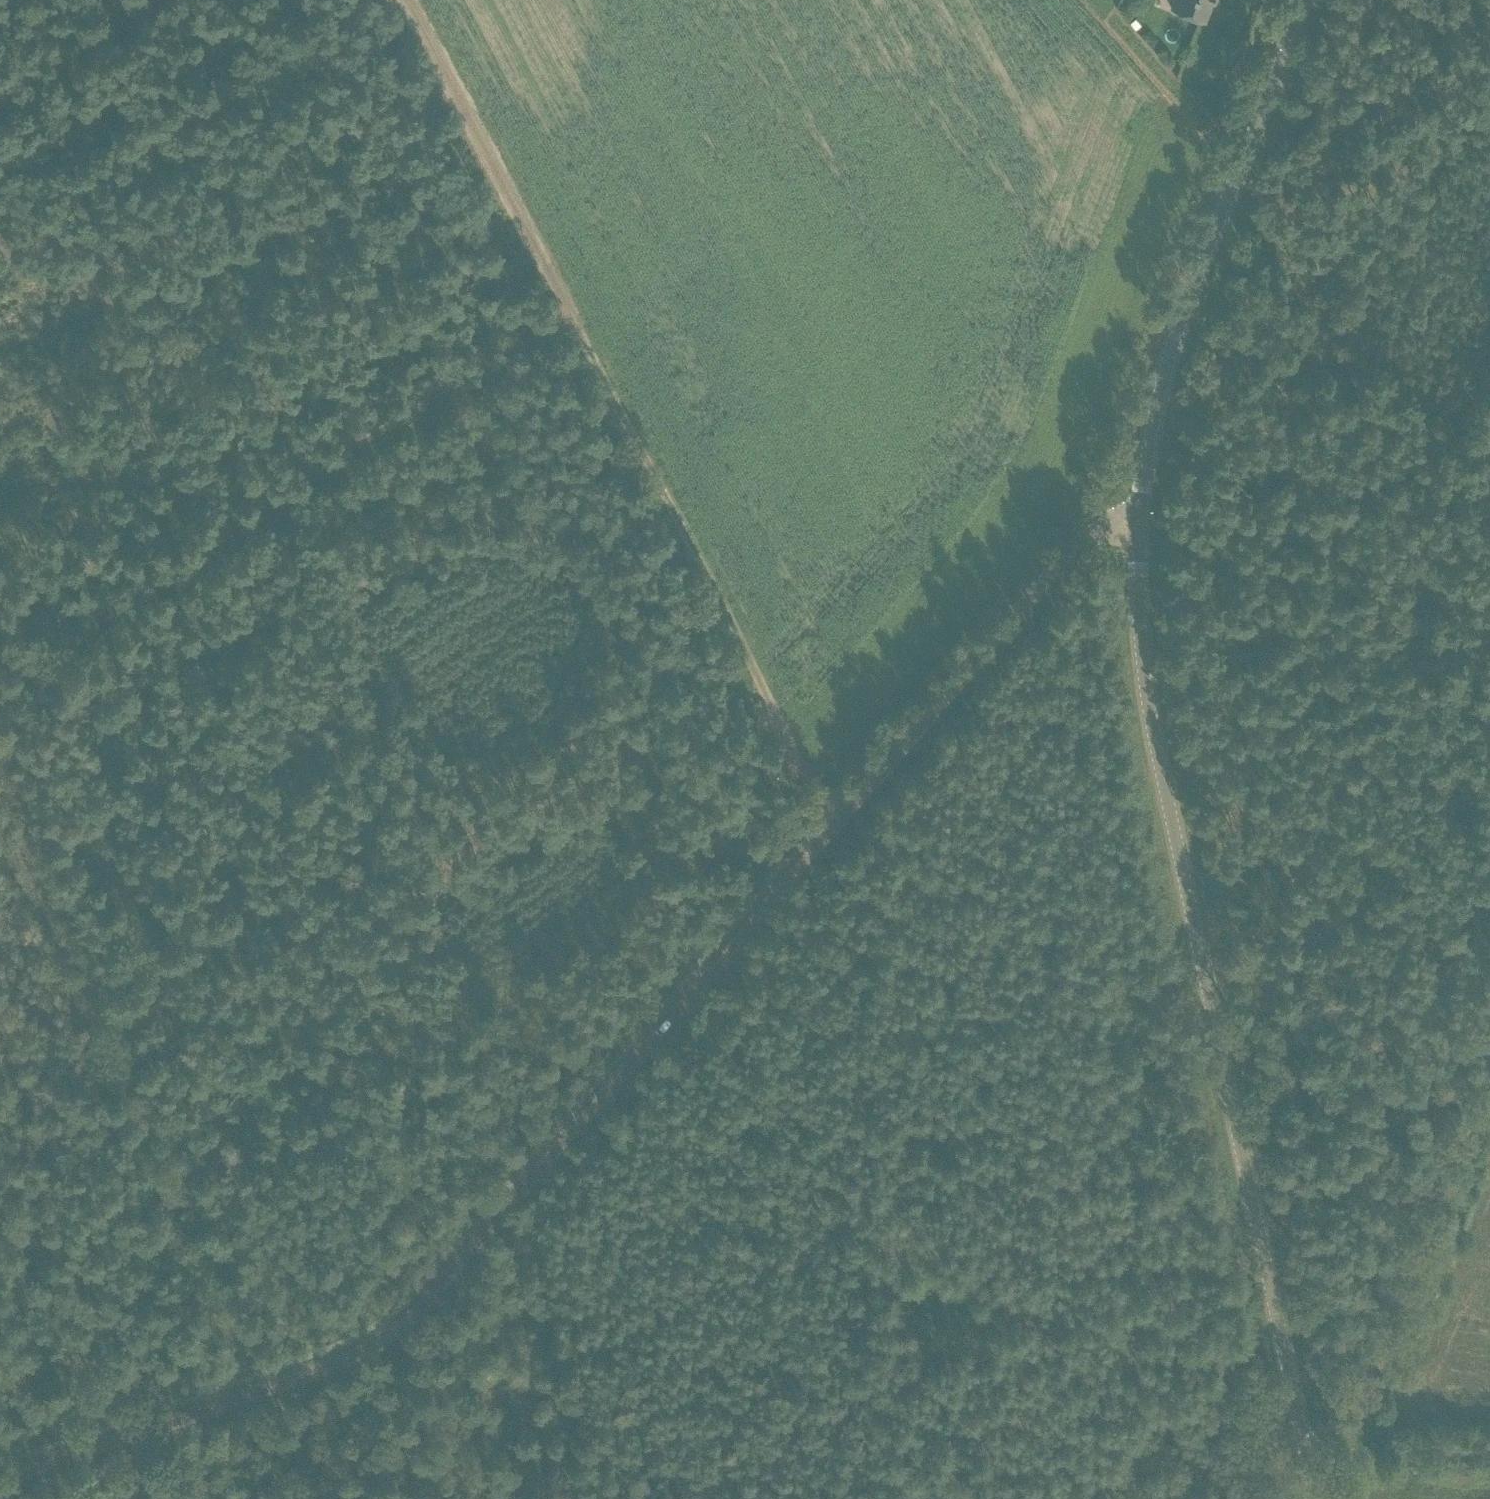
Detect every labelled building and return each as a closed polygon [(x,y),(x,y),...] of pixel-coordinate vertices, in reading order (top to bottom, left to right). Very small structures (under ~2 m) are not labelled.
[(1170,7),(1174,9),(1176,12),(1184,16),(1187,14),(1204,21),(1211,2),(1212,0),(1173,0),(1170,7)]
